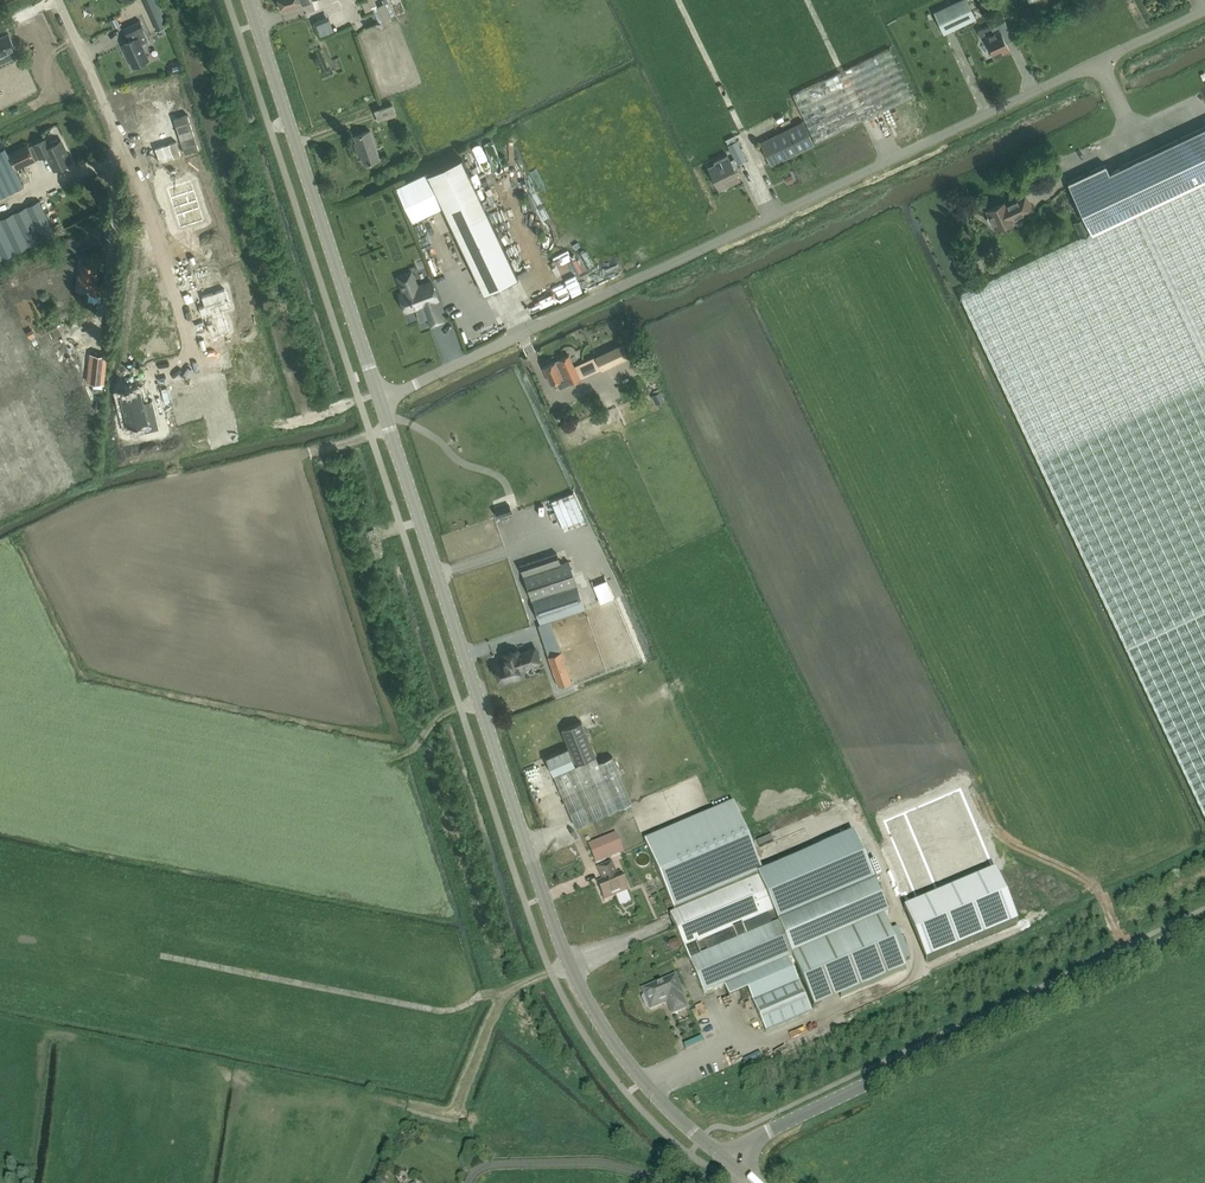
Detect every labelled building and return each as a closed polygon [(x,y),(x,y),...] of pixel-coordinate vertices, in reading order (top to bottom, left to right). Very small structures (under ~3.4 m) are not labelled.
[(151,18),(161,14),(163,13),(158,0),(143,0),(151,18)] [(282,11),(311,2),(310,0),(279,0),(282,11)] [(361,2),(365,12),(372,10),(371,7),(376,5),(374,0),(367,0),(361,2)] [(968,0),(961,0),(934,13),(944,34),(976,19),(968,0)] [(385,3),(373,8),(379,22),(391,16),(385,3)] [(167,27),(161,14),(151,18),(156,31),(167,27)] [(320,33),(332,28),(327,15),(315,20),(320,33)] [(124,29),(126,34),(130,42),(122,45),(133,68),(149,60),(141,43),(149,39),(140,21),(124,29)] [(1005,21),(991,27),(990,25),(978,31),(982,40),(986,38),(991,48),(990,49),(994,58),(1010,51),(1003,36),(1010,33),(1005,21)] [(14,51),(16,50),(8,34),(0,38),(0,62),(15,55),(14,51)] [(816,143),(912,97),(890,49),(793,95),(816,143)] [(172,68),(168,69),(169,74),(183,70),(181,61),(171,64),(172,68)] [(393,104),(374,111),(378,121),(396,115),(393,104)] [(194,113),(181,118),(192,152),(205,147),(194,113)] [(771,164),(815,144),(804,121),(760,142),(771,164)] [(1110,172),(1106,165),(1068,183),(1092,234),(961,296),(1126,646),(1204,813),(1204,127),(1110,172)] [(359,151),(364,164),(380,159),(370,131),(354,136),(357,143),(354,143),(357,152),(359,151)] [(737,141),(735,137),(726,142),(728,146),(734,158),(744,154),(737,141)] [(8,153),(3,142),(0,143),(0,198),(18,189),(18,188),(30,182),(23,166),(47,155),(54,170),(73,161),(62,139),(58,141),(57,139),(50,142),(48,138),(29,147),(28,144),(8,153)] [(183,142),(163,148),(167,160),(187,153),(183,142)] [(734,159),(730,160),(729,158),(727,155),(714,162),(715,165),(708,168),(719,190),(740,180),(734,167),(738,165),(734,159)] [(483,293),(518,277),(462,158),(427,174),(483,293)] [(189,181),(164,189),(171,210),(195,202),(189,181)] [(993,223),(996,229),(1013,220),(1013,219),(1032,210),(1025,196),(1006,205),(1005,202),(987,210),(990,216),(988,217),(987,219),(989,224),(991,224),(993,223)] [(52,235),(54,238),(57,237),(40,201),(0,220),(0,261),(52,235)] [(195,202),(171,210),(177,230),(202,222),(195,202)] [(703,219),(692,224),(695,230),(706,226),(703,219)] [(671,233),(662,237),(667,248),(676,244),(671,233)] [(82,263),(80,283),(90,284),(89,295),(101,296),(102,284),(97,284),(98,276),(96,276),(97,264),(82,263)] [(403,301),(404,304),(403,305),(405,309),(406,308),(407,311),(424,305),(431,326),(443,321),(435,301),(438,300),(431,282),(424,285),(424,284),(417,286),(411,272),(397,277),(403,293),(400,294),(402,297),(401,298),(402,301),(403,301)] [(96,416),(64,340),(59,337),(30,349),(0,279),(0,382),(7,385),(8,394),(12,387),(16,389),(21,387),(22,396),(37,390),(75,480),(87,475),(85,453),(96,448),(86,426),(92,425),(96,416)] [(200,306),(196,308),(200,318),(202,317),(208,337),(226,331),(220,311),(229,308),(223,289),(197,297),(200,306)] [(524,320),(535,315),(529,302),(518,307),(524,320)] [(639,353),(633,340),(623,344),(596,357),(602,370),(629,357),(639,353)] [(94,354),(91,383),(103,384),(106,355),(94,354)] [(560,389),(580,379),(575,370),(569,355),(543,367),(551,384),(556,381),(560,389)] [(142,391),(122,395),(128,424),(141,421),(143,429),(158,425),(152,399),(144,401),(142,391)] [(570,526),(576,505),(552,499),(546,520),(570,526)] [(382,555),(373,528),(366,531),(374,558),(382,555)] [(585,610),(572,572),(573,572),(569,561),(561,564),(558,553),(520,566),(540,624),(585,610)] [(610,576),(602,579),(607,592),(615,589),(610,576)] [(518,670),(536,664),(541,662),(536,649),(531,651),(513,657),(512,652),(503,655),(505,663),(496,666),(501,681),(509,678),(510,682),(521,678),(519,675),(518,670)] [(561,651),(548,657),(558,686),(572,681),(561,651)] [(569,748),(547,758),(577,827),(618,809),(632,804),(612,756),(598,762),(596,757),(586,733),(582,722),(562,730),(569,748)] [(533,794),(543,791),(534,764),(524,767),(533,794)] [(793,963),(813,1009),(905,970),(883,917),(888,915),(874,883),(872,881),(879,878),(873,863),(866,866),(853,835),(762,874),(733,805),(643,843),(674,914),(669,916),(704,996),(742,980),(765,1032),(810,1012),(790,965),(793,963)] [(595,862),(621,850),(615,834),(588,845),(595,862)] [(596,883),(603,900),(627,890),(620,873),(615,875),(610,863),(597,868),(600,876),(602,876),(603,880),(596,883)] [(925,962),(1017,923),(995,871),(903,910),(925,962)] [(674,975),(657,983),(641,989),(644,996),(642,997),(642,998),(645,1005),(646,1006),(648,1005),(650,1009),(666,1002),(671,1014),(686,1008),(681,995),(682,995),(674,975)] [(742,1028),(745,1034),(757,1029),(754,1023),(742,1028)] [(688,1036),(690,1044),(707,1039),(706,1032),(688,1036)]
